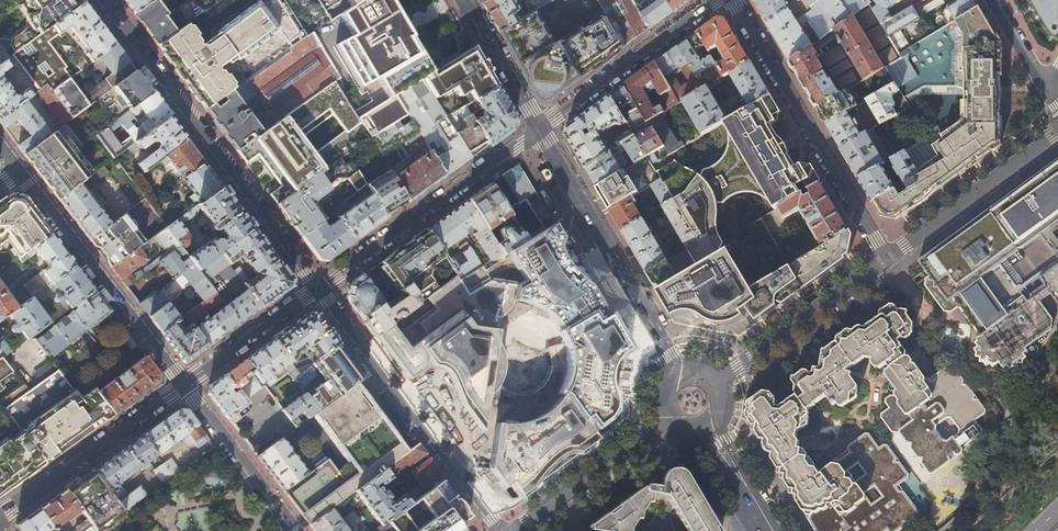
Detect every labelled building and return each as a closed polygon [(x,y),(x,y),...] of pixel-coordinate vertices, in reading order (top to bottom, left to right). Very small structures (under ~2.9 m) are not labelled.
[(28,0),(21,5),(30,17),(29,24),(13,37),(5,35),(0,39),(0,46),(5,52),(9,58),(12,56),(85,2),(83,0),(29,0),(28,0)] [(154,0),(123,0),(124,1),(134,14),(154,0)] [(176,33),(163,14),(165,13),(156,0),(154,0),(134,14),(136,18),(154,42),(157,46),(176,33)] [(257,2),(201,42),(188,25),(185,27),(176,33),(157,46),(167,58),(190,90),(205,109),(231,91),(234,88),(219,67),(227,61),(229,64),(236,59),(238,61),(273,36),(274,30),(279,30),(279,34),(290,48),(306,36),(284,0),(256,0),(257,2)] [(330,21),(335,18),(361,0),(317,0),(330,21)] [(335,18),(380,94),(353,110),(370,138),(392,125),(408,115),(395,95),(422,79),(432,73),(390,0),(361,0),(335,18)] [(432,21),(451,9),(446,0),(419,0),(432,21)] [(500,26),(502,29),(526,15),(522,8),(523,7),(518,0),(485,0),(500,26)] [(627,45),(600,0),(552,0),(532,12),(526,15),(502,29),(541,95),(542,96),(544,98),(545,99),(547,99),(549,99),(551,99),(553,98),(627,45)] [(532,12),(552,0),(525,0),(532,12)] [(627,45),(651,27),(635,0),(600,0),(627,45)] [(651,27),(676,9),(670,0),(657,0),(657,1),(650,6),(647,2),(650,0),(635,0),(651,27)] [(676,9),(688,0),(670,0),(676,9)] [(768,26),(790,63),(839,27),(838,25),(850,16),(839,0),(820,0),(810,7),(804,0),(753,0),(768,26)] [(850,16),(852,18),(869,5),(876,0),(839,0),(850,16)] [(869,5),(882,26),(893,19),(888,12),(904,0),(876,0),(869,5)] [(926,13),(940,6),(936,0),(923,8),(926,13)] [(979,7),(975,0),(959,0),(947,7),(955,20),(979,7)] [(1039,13),(1044,15),(1047,20),(1049,23),(1052,27),(1054,29),(1057,31),(1057,0),(1031,0),(1039,13)] [(185,27),(188,25),(204,13),(195,1),(176,14),(185,27)] [(102,25),(85,2),(12,56),(40,90),(47,84),(52,91),(70,78),(88,65),(82,57),(71,64),(68,60),(51,73),(44,69),(36,60),(40,54),(57,41),(55,37),(70,26),(76,34),(73,36),(92,62),(100,56),(116,45),(116,44),(102,25)] [(882,26),(869,5),(852,18),(839,27),(790,63),(804,87),(817,109),(838,96),(868,77),(885,67),(901,57),(899,53),(889,37),(882,26)] [(919,175),(872,203),(880,216),(899,219),(1000,145),(1000,43),(979,7),(955,20),(899,53),(901,57),(885,67),(895,83),(898,89),(899,91),(904,99),(920,90),(958,93),(968,97),(969,122),(963,126),(965,129),(939,144),(941,148),(935,152),(939,159),(917,171),(919,175)] [(913,7),(893,19),(882,26),(889,37),(920,19),(913,7)] [(1039,13),(1045,22),(1045,23),(1046,24),(1046,25),(1047,26),(1048,27),(1049,28),(1050,30),(1051,30),(1052,31),(1053,32),(1055,34),(1056,34),(1057,36),(1057,35),(1057,31),(1054,29),(1052,27),(1049,23),(1047,20),(1044,15),(1039,13)] [(724,78),(751,62),(738,39),(726,20),(718,18),(696,33),(704,46),(708,52),(716,47),(724,62),(718,65),(712,55),(710,56),(724,78)] [(322,26),(311,34),(319,47),(329,40),(322,26)] [(310,33),(306,36),(290,48),(243,82),(254,96),(320,48),(319,47),(311,34),(310,33)] [(703,90),(708,87),(723,79),(724,78),(710,56),(701,62),(696,54),(702,50),(700,48),(704,46),(696,33),(688,39),(678,47),(698,81),(703,78),(701,75),(707,72),(712,81),(707,84),(705,81),(700,85),(703,90)] [(118,42),(116,44),(116,45),(100,56),(113,73),(105,79),(106,79),(83,96),(70,78),(52,91),(72,118),(97,100),(136,71),(129,62),(132,60),(118,42)] [(698,81),(678,47),(667,54),(656,63),(679,104),(682,103),(703,90),(700,85),(698,81)] [(320,48),(254,96),(265,111),(330,64),(320,48)] [(474,48),(432,73),(422,79),(429,90),(480,59),(474,48)] [(5,61),(9,58),(5,52),(0,56),(0,65),(5,61)] [(0,65),(0,119),(26,100),(33,95),(28,88),(19,95),(15,95),(1,77),(2,74),(10,67),(5,61),(0,65)] [(727,111),(731,119),(771,96),(761,80),(751,62),(724,78),(723,79),(732,93),(738,89),(745,101),(727,111)] [(643,72),(625,85),(645,119),(647,123),(650,121),(666,112),(679,104),(656,63),(643,72)] [(265,111),(274,124),(284,117),(334,81),(339,77),(330,64),(265,111)] [(885,89),(895,83),(885,67),(868,77),(874,86),(881,82),(885,89)] [(492,78),(486,68),(449,90),(460,109),(465,106),(468,105),(472,102),(469,98),(481,91),(483,95),(497,87),(492,78)] [(152,93),(146,85),(136,71),(97,100),(113,122),(152,93)] [(429,90),(422,79),(395,95),(408,115),(419,133),(445,176),(447,175),(445,172),(450,169),(451,168),(453,170),(462,164),(460,162),(467,157),(468,159),(470,158),(456,134),(446,118),(429,90)] [(880,124),(897,114),(893,107),(895,106),(896,104),(896,103),(893,98),(894,94),(899,91),(898,89),(895,83),(885,89),(866,101),(880,124)] [(56,122),(60,127),(72,118),(52,91),(47,84),(40,90),(34,93),(38,98),(43,95),(48,102),(43,105),(51,116),(55,113),(60,119),(56,122)] [(645,119),(625,85),(619,90),(611,96),(621,113),(626,110),(635,125),(645,119)] [(508,106),(497,87),(483,95),(475,100),(483,113),(482,117),(474,122),(488,145),(513,127),(516,118),(508,106)] [(702,136),(725,123),(728,121),(708,87),(703,90),(682,103),(702,136)] [(113,122),(97,134),(115,158),(136,142),(169,117),(172,114),(164,104),(155,91),(152,93),(113,122)] [(231,91),(205,109),(222,133),(236,151),(254,138),(262,132),(231,91)] [(838,96),(817,109),(822,118),(826,125),(847,112),(845,108),(849,106),(850,103),(853,101),(849,95),(844,98),(845,99),(841,101),(838,96)] [(565,136),(585,170),(611,154),(607,147),(600,136),(617,125),(622,126),(627,123),(621,113),(611,96),(586,114),(566,128),(565,136)] [(773,206),(775,210),(778,209),(822,183),(817,175),(813,174),(801,180),(798,174),(790,179),(788,175),(786,170),(785,166),(785,161),(785,158),(785,155),(783,150),(780,145),(779,146),(777,142),(782,139),(781,138),(779,138),(772,126),(773,125),(772,124),(769,125),(764,115),(774,109),(775,107),(776,104),(771,96),(731,119),(728,121),(725,123),(727,127),(729,132),(730,137),(730,142),(730,147),(728,152),(725,157),(722,161),(718,164),(714,167),(709,169),(705,170),(702,172),(701,173),(700,173),(699,173),(700,175),(702,178),(703,179),(705,180),(707,183),(709,185),(711,188),(712,190),(714,194),(716,198),(717,202),(718,205),(719,208),(720,205),(725,203),(732,198),(736,195),(741,193),(746,193),(752,193),(757,194),(761,196),(766,199),(770,202),(773,206)] [(24,153),(51,134),(26,100),(0,119),(0,123),(12,138),(24,153)] [(468,105),(465,106),(471,116),(474,115),(468,105)] [(465,106),(460,109),(457,111),(467,127),(456,134),(470,158),(477,153),(488,145),(474,122),(471,116),(465,106)] [(670,155),(683,147),(684,146),(682,143),(678,145),(662,119),(668,116),(666,112),(650,121),(654,128),(670,155)] [(833,137),(840,148),(861,136),(847,112),(826,125),(833,137)] [(144,172),(167,156),(187,140),(180,131),(169,117),(136,142),(142,150),(151,143),(154,143),(157,142),(159,144),(157,146),(157,150),(138,164),(144,172)] [(274,124),(262,132),(254,138),(294,193),(325,171),(284,117),(274,124)] [(392,125),(370,138),(380,154),(402,141),(392,125)] [(637,139),(647,156),(648,157),(659,150),(663,159),(670,155),(654,128),(636,138),(637,139)] [(33,165),(41,175),(76,149),(70,141),(64,145),(54,131),(51,134),(24,153),(33,165)] [(849,164),(858,179),(884,163),(867,132),(861,136),(840,148),(849,164)] [(445,176),(419,133),(404,143),(415,161),(394,177),(406,197),(409,202),(445,176)] [(611,154),(624,147),(637,139),(636,138),(634,134),(627,138),(626,136),(607,147),(611,154)] [(624,147),(634,164),(647,156),(637,139),(624,147)] [(167,156),(184,179),(204,164),(197,153),(187,140),(167,156)] [(51,189),(60,200),(81,184),(92,175),(80,159),(82,157),(76,149),(41,175),(51,189)] [(865,191),(872,203),(919,175),(917,171),(916,169),(905,151),(889,160),(893,167),(892,167),(898,177),(899,176),(901,180),(893,185),(883,169),(886,167),(884,163),(858,179),(865,191)] [(294,193),(276,205),(290,223),(299,236),(320,221),(329,215),(322,206),(319,209),(313,201),(316,198),(316,199),(331,189),(328,185),(337,178),(345,178),(347,177),(357,191),(367,185),(348,154),(325,171),(294,193)] [(591,181),(596,189),(622,172),(611,154),(585,170),(591,181)] [(603,201),(609,212),(661,180),(656,172),(648,157),(647,156),(634,164),(622,172),(596,189),(603,201)] [(850,254),(853,236),(850,230),(821,247),(790,266),(761,219),(750,226),(748,233),(747,237),(744,240),(742,242),(740,244),(738,242),(736,241),(734,240),(732,239),(730,239),(728,240),(726,240),(724,241),(722,239),(721,234),(719,228),(720,220),(721,215),(720,211),(719,208),(718,205),(717,202),(716,198),(714,194),(712,190),(711,188),(709,185),(707,183),(705,180),(703,179),(702,178),(700,175),(699,173),(698,173),(697,172),(697,171),(696,171),(687,168),(677,160),(657,172),(661,180),(673,200),(698,242),(687,249),(667,261),(646,274),(659,295),(672,318),(676,316),(681,314),(685,314),(690,314),(694,314),(696,315),(696,316),(696,318),(697,319),(699,321),(700,321),(702,321),(703,320),(704,319),(706,322),(706,323),(707,325),(708,326),(709,327),(711,327),(712,327),(714,326),(714,325),(724,326),(732,325),(743,318),(740,314),(745,311),(755,324),(850,254)] [(991,209),(990,212),(989,212),(991,215),(981,223),(979,220),(977,221),(943,245),(919,264),(928,276),(926,279),(925,285),(943,311),(951,312),(961,305),(967,312),(965,316),(974,329),(978,329),(982,334),(976,339),(977,341),(975,343),(977,346),(974,349),(976,352),(976,356),(980,357),(980,362),(983,362),(986,365),(990,363),(992,366),(998,362),(1003,368),(1007,366),(1009,369),(1013,367),(1017,368),(1018,363),(1022,364),(1023,360),(1026,357),(1023,353),(1028,350),(1026,347),(1052,328),(1053,318),(1039,300),(1050,292),(1057,304),(1057,265),(1040,278),(1044,284),(1031,294),(1032,295),(1031,299),(1029,299),(1027,301),(1001,264),(1018,252),(1042,234),(1057,257),(1057,160),(991,209)] [(204,164),(184,179),(201,202),(222,187),(213,175),(204,164)] [(526,199),(535,193),(523,173),(516,171),(510,169),(501,176),(517,202),(518,204),(526,199)] [(406,197),(394,177),(392,173),(368,188),(372,193),(383,211),(406,197)] [(661,180),(609,212),(617,224),(622,232),(643,219),(634,205),(639,202),(639,201),(647,195),(649,192),(653,190),(663,207),(673,200),(661,180)] [(800,210),(821,247),(850,230),(837,209),(822,183),(778,209),(784,220),(800,210)] [(91,240),(112,224),(81,184),(60,200),(77,222),(91,240)] [(479,192),(468,200),(486,229),(496,224),(496,223),(496,222),(493,216),(496,214),(503,225),(513,219),(506,209),(491,184),(479,192)] [(222,187),(201,202),(165,228),(180,246),(182,249),(194,241),(180,224),(184,221),(187,221),(197,214),(198,211),(201,209),(213,226),(213,227),(212,228),(212,229),(212,230),(213,231),(214,231),(215,232),(216,231),(217,231),(219,230),(225,237),(221,240),(213,239),(188,257),(193,264),(198,270),(220,254),(253,229),(239,210),(222,187)] [(51,234),(37,215),(20,193),(14,192),(0,203),(0,244),(6,240),(19,257),(26,252),(51,234)] [(364,234),(387,218),(383,211),(372,193),(357,203),(355,201),(353,202),(355,205),(344,213),(338,205),(335,207),(333,212),(338,219),(355,241),(364,234)] [(526,240),(544,229),(526,199),(518,204),(517,202),(506,209),(513,219),(519,229),(526,240)] [(444,256),(455,274),(459,280),(481,267),(468,246),(461,251),(458,249),(454,242),(466,233),(465,232),(466,227),(472,236),(474,235),(490,261),(502,254),(495,243),(486,229),(468,200),(467,200),(441,219),(427,229),(444,256)] [(698,242),(673,200),(663,207),(662,207),(687,249),(698,242)] [(132,221),(126,213),(112,224),(91,240),(94,245),(102,248),(99,251),(101,254),(106,260),(109,257),(109,264),(111,268),(138,248),(146,242),(130,222),(132,221)] [(327,261),(355,241),(338,219),(325,229),(320,221),(299,236),(317,260),(327,261)] [(643,219),(622,232),(634,253),(646,274),(667,261),(643,219)] [(397,363),(408,379),(415,374),(420,370),(425,368),(425,357),(432,366),(434,366),(434,368),(435,370),(436,370),(438,371),(439,370),(441,369),(441,368),(443,370),(445,372),(449,376),(454,389),(458,399),(462,407),(470,417),(484,399),(490,393),(495,387),(500,375),(502,363),(499,349),(501,348),(502,350),(513,341),(512,340),(515,337),(520,333),(526,335),(529,337),(533,338),(535,338),(537,338),(541,339),(545,339),(549,338),(553,338),(557,337),(563,334),(566,342),(575,347),(576,358),(576,364),(575,370),(574,376),(573,382),(570,388),(568,393),(565,398),(562,403),(557,408),(553,412),(549,416),(544,419),(538,422),(533,425),(527,427),(521,429),(516,429),(510,430),(503,430),(497,430),(486,427),(481,431),(488,468),(503,487),(510,482),(519,494),(545,475),(548,473),(545,469),(552,463),(553,464),(554,464),(556,464),(557,463),(558,461),(558,459),(565,454),(568,458),(575,453),(575,451),(577,452),(583,447),(575,435),(584,429),(592,441),(597,437),(588,423),(592,420),(594,424),(600,420),(604,417),(609,412),(611,405),(612,398),(612,392),(611,387),(608,381),(609,381),(610,381),(611,380),(612,379),(612,378),(612,376),(611,375),(610,374),(608,374),(608,373),(609,371),(611,370),(612,370),(613,368),(613,366),(613,365),(612,364),(610,363),(612,359),(617,354),(621,350),(626,347),(607,314),(601,317),(602,309),(596,309),(584,289),(576,282),(570,278),(564,271),(559,262),(560,262),(560,260),(560,259),(559,257),(557,256),(555,256),(555,253),(554,250),(553,244),(553,237),(555,236),(550,226),(544,229),(526,240),(502,254),(490,261),(481,267),(459,280),(455,274),(438,287),(421,300),(387,327),(393,335),(382,344),(385,347),(399,337),(409,351),(395,362),(397,363)] [(502,254),(526,240),(519,229),(513,233),(512,231),(512,230),(510,228),(509,229),(506,227),(504,227),(500,229),(499,232),(501,240),(495,243),(502,254)] [(180,246),(165,228),(153,237),(165,252),(157,258),(160,261),(180,246)] [(274,257),(253,229),(220,254),(229,264),(238,258),(243,258),(255,275),(249,280),(239,268),(234,271),(261,308),(290,288),(291,279),(274,257)] [(388,258),(350,285),(348,298),(351,303),(362,317),(376,335),(387,327),(421,300),(438,287),(428,274),(430,267),(444,256),(427,229),(415,238),(388,258)] [(32,298),(47,286),(75,265),(64,251),(51,234),(26,252),(30,257),(37,252),(48,267),(23,286),(32,298)] [(596,309),(602,309),(602,306),(592,289),(579,267),(562,239),(559,234),(555,236),(553,237),(553,244),(554,250),(555,253),(555,256),(557,256),(559,257),(560,259),(560,260),(560,262),(559,262),(564,271),(570,278),(576,282),(584,289),(596,309)] [(182,249),(180,246),(160,261),(173,279),(193,264),(188,257),(182,249)] [(147,260),(138,248),(111,268),(120,279),(126,287),(152,268),(149,265),(130,275),(129,273),(147,260)] [(229,264),(220,254),(198,270),(203,277),(215,293),(203,302),(201,304),(207,313),(210,317),(224,335),(241,323),(261,308),(234,271),(229,264)] [(173,279),(139,304),(146,313),(150,317),(168,303),(191,286),(203,277),(198,270),(193,264),(173,279)] [(64,300),(70,309),(95,291),(86,280),(75,265),(47,286),(52,293),(56,290),(58,293),(54,296),(54,300),(56,303),(60,303),(64,300)] [(215,293),(203,277),(191,286),(203,302),(215,293)] [(9,315),(17,308),(0,285),(0,321),(9,315)] [(35,340),(49,359),(111,311),(97,293),(84,303),(89,308),(81,314),(77,308),(66,316),(71,322),(63,328),(59,323),(48,331),(52,337),(44,342),(40,337),(35,340)] [(21,331),(27,340),(32,336),(51,323),(32,298),(17,308),(9,315),(15,324),(11,327),(11,330),(13,333),(17,334),(21,331)] [(157,327),(161,333),(180,319),(183,317),(185,315),(197,307),(193,302),(189,302),(175,312),(168,303),(150,317),(157,327)] [(192,324),(207,313),(201,304),(197,307),(185,315),(187,318),(191,323),(192,324)] [(273,340),(292,364),(296,369),(312,363),(339,343),(319,315),(310,314),(291,328),(273,340)] [(214,342),(224,335),(210,317),(207,320),(205,318),(202,320),(204,322),(195,329),(208,346),(214,342)] [(184,363),(208,346),(195,329),(192,324),(191,323),(187,326),(186,329),(189,333),(186,335),(181,328),(185,325),(180,319),(161,333),(173,348),(184,363)] [(815,368),(810,372),(801,373),(790,378),(787,384),(789,395),(784,396),(772,400),(767,393),(760,394),(752,402),(743,406),(739,423),(748,435),(757,449),(760,457),(762,462),(768,475),(775,483),(780,490),(782,494),(786,501),(791,508),(797,516),(803,518),(805,521),(808,527),(811,530),(890,530),(915,515),(901,495),(895,488),(905,479),(883,447),(877,451),(862,437),(847,447),(846,454),(833,463),(819,472),(804,461),(803,457),(797,457),(798,451),(792,450),(797,429),(804,413),(821,406),(832,414),(853,403),(845,368),(865,368),(869,373),(875,376),(899,354),(894,347),(901,333),(893,320),(878,321),(865,331),(852,332),(842,337),(834,343),(826,350),(817,357),(815,368)] [(376,335),(382,344),(393,335),(387,327),(376,335)] [(520,333),(515,337),(515,338),(522,342),(529,346),(536,348),(544,348),(552,348),(559,346),(566,342),(563,334),(557,337),(553,338),(549,338),(545,339),(541,339),(537,338),(535,338),(533,338),(529,337),(526,335),(520,333)] [(2,358),(12,351),(0,335),(0,355),(2,357),(2,358)] [(386,350),(395,362),(409,351),(399,337),(385,347),(386,350)] [(245,361),(263,384),(267,382),(275,376),(285,369),(292,364),(273,340),(259,351),(245,361)] [(576,358),(575,347),(569,352),(570,362),(569,373),(566,383),(561,393),(554,402),(546,409),(537,415),(527,420),(516,422),(505,423),(494,422),(486,427),(497,430),(503,430),(510,430),(516,429),(521,429),(527,427),(533,425),(538,422),(544,419),(549,416),(553,412),(557,408),(562,403),(565,398),(568,393),(570,388),(573,382),(574,376),(575,370),(576,364),(576,358)] [(920,382),(907,365),(899,354),(875,376),(880,377),(882,381),(888,396),(880,401),(885,410),(877,416),(887,432),(894,434),(926,477),(965,449),(978,434),(972,419),(982,413),(964,387),(958,384),(958,380),(943,370),(929,378),(919,386),(920,382)] [(96,392),(113,415),(158,383),(159,374),(145,356),(126,370),(125,368),(121,370),(123,372),(96,392)] [(23,385),(2,358),(2,357),(0,358),(0,401),(23,385)] [(235,368),(225,375),(234,387),(237,391),(245,400),(264,386),(263,384),(245,361),(235,368)] [(288,373),(294,382),(296,381),(301,376),(296,369),(292,364),(285,369),(288,373)] [(278,380),(288,373),(285,369),(275,376),(278,380)] [(20,431),(46,463),(73,444),(113,415),(96,392),(93,389),(89,391),(79,398),(75,393),(57,370),(29,391),(24,384),(23,385),(0,401),(0,406),(20,431)] [(209,394),(228,419),(247,405),(248,404),(245,400),(237,391),(234,394),(232,394),(231,392),(230,390),(234,387),(225,375),(217,381),(210,386),(209,394)] [(278,382),(278,380),(275,376),(267,382),(270,386),(272,386),(278,382)] [(308,420),(316,414),(319,411),(296,381),(294,382),(305,395),(283,410),(291,421),(296,417),(303,413),(308,420)] [(337,472),(328,459),(309,472),(283,491),(310,526),(331,510),(344,500),(355,496),(408,453),(356,385),(319,411),(316,414),(316,415),(351,462),(344,467),(337,472)] [(85,386),(75,393),(79,398),(89,391),(85,386)] [(247,405),(228,419),(233,425),(252,411),(247,405)] [(198,449),(210,441),(186,410),(178,409),(159,423),(141,436),(156,456),(170,446),(174,450),(180,445),(177,440),(179,439),(181,441),(183,440),(188,446),(193,442),(198,449)] [(309,420),(344,467),(351,462),(316,415),(309,420)] [(291,421),(297,428),(302,424),(296,417),(291,421)] [(583,447),(592,441),(584,429),(575,435),(583,447)] [(46,463),(20,431),(0,445),(0,496),(46,463)] [(118,452),(93,471),(111,494),(119,488),(117,484),(141,466),(144,470),(151,466),(148,462),(156,456),(141,436),(118,452)] [(283,491),(309,472),(283,438),(258,457),(283,491)] [(408,453),(355,496),(379,528),(384,526),(409,508),(404,495),(392,504),(389,499),(390,498),(385,491),(384,492),(381,488),(392,479),(391,478),(409,466),(410,467),(427,454),(419,444),(408,453)] [(548,473),(568,458),(565,454),(558,459),(558,461),(557,463),(556,464),(554,464),(553,464),(552,463),(545,469),(548,473)] [(172,478),(180,473),(169,459),(162,465),(172,478)] [(445,479),(431,459),(411,473),(424,497),(441,484),(445,479)] [(162,485),(172,478),(162,465),(152,471),(162,485)] [(588,526),(591,529),(601,530),(631,530),(631,528),(637,518),(641,519),(642,511),(647,502),(651,503),(653,492),(659,493),(665,494),(688,530),(720,530),(717,525),(708,510),(691,482),(686,473),(683,470),(680,468),(676,467),(672,467),(668,468),(665,470),(664,473),(663,475),(662,478),(660,486),(654,485),(655,478),(588,526)] [(66,490),(82,513),(95,530),(106,530),(128,516),(111,494),(93,471),(80,480),(66,490)] [(456,526),(456,525),(457,524),(458,525),(460,529),(467,523),(465,521),(467,519),(467,518),(459,507),(451,496),(441,484),(424,497),(409,508),(384,526),(388,530),(460,530),(456,526)] [(38,510),(53,530),(54,530),(57,530),(82,513),(66,490),(53,499),(38,510)] [(50,530),(52,530),(53,530),(38,510),(16,526),(17,528),(18,530),(49,530),(50,530)] [(310,526),(310,530),(311,530),(347,530),(331,510),(310,526)]
